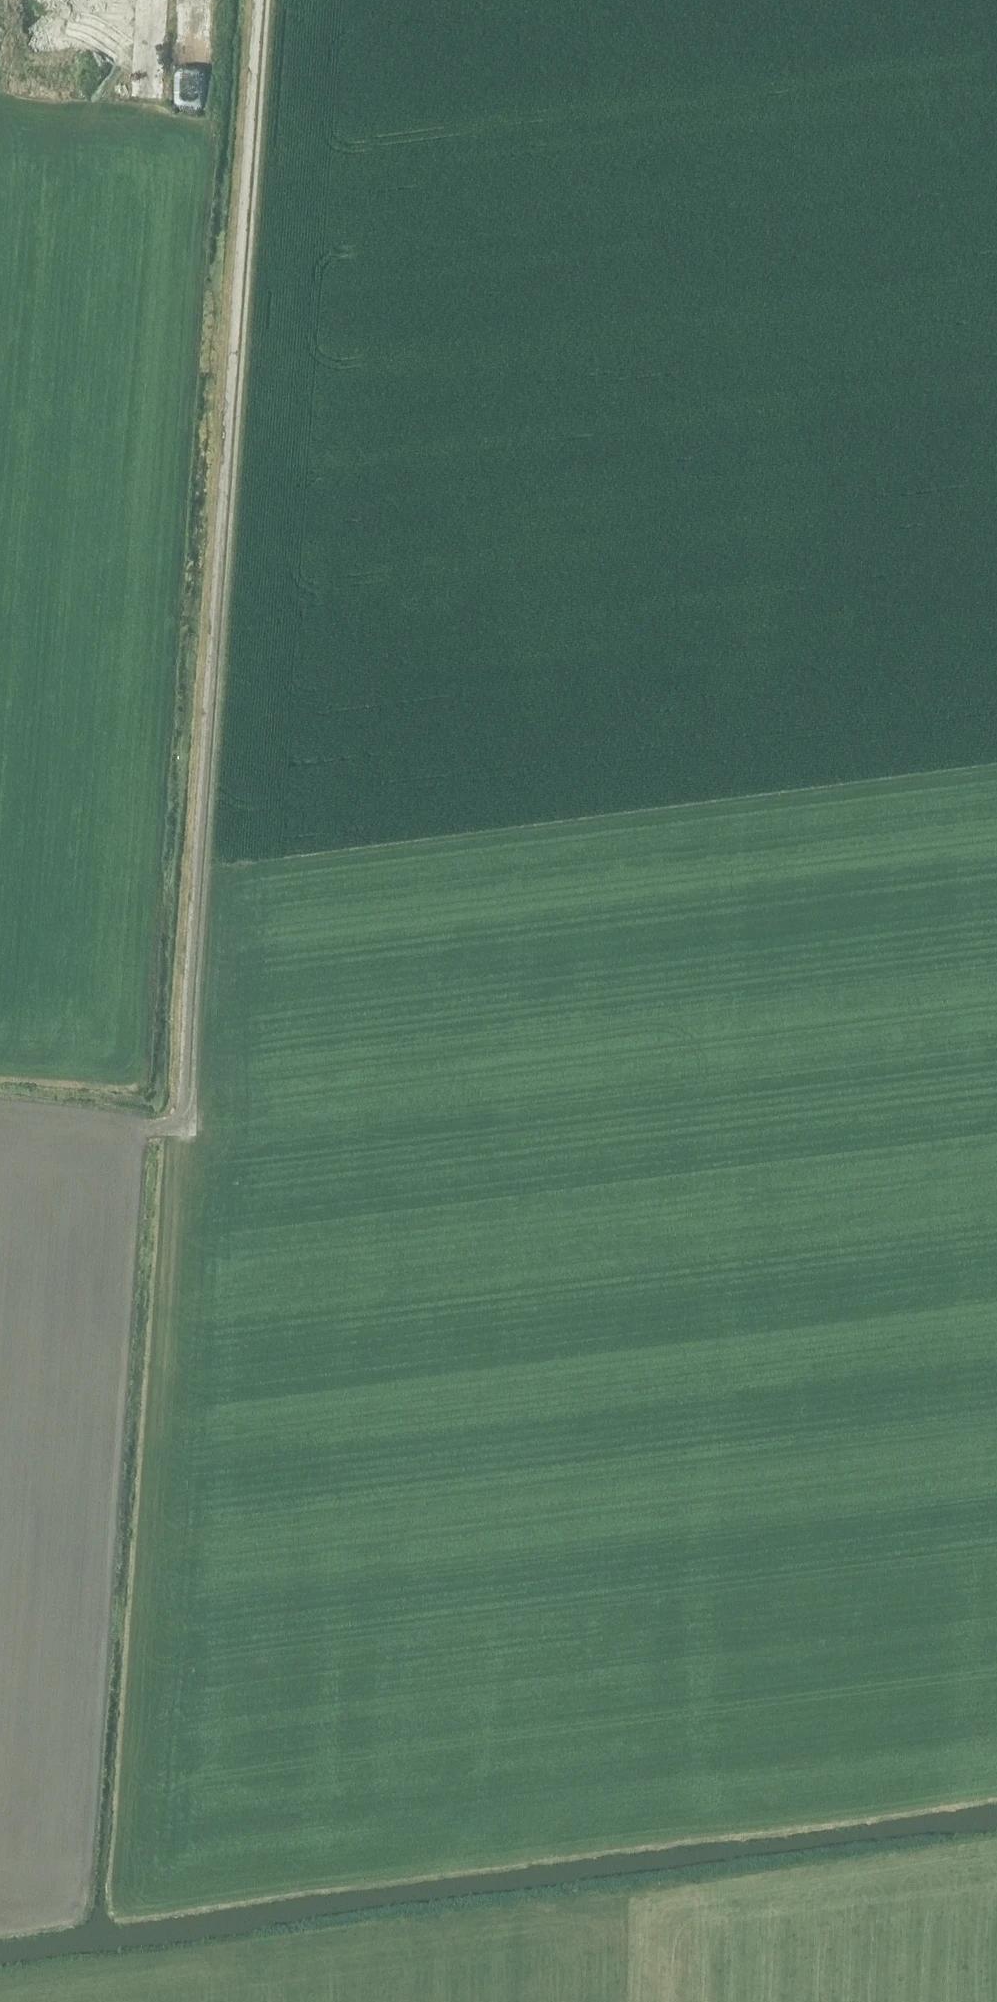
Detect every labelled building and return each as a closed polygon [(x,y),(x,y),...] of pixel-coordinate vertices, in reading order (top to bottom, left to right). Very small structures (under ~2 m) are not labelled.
[(38,56),(117,43),(110,0),(29,0),(38,56)]
